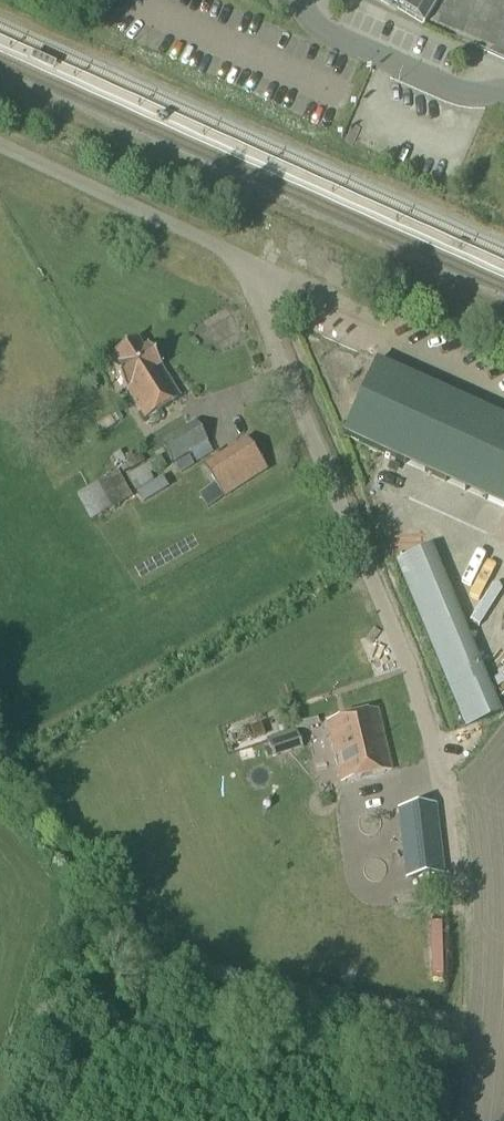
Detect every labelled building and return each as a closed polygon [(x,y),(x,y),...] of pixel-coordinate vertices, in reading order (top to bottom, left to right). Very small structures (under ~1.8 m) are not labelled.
[(438,0),(384,0),(381,6),(395,15),(398,10),(423,25),(438,0)] [(464,10),(436,4),(431,29),(495,43),(503,8),(466,0),(464,10)] [(57,67),(34,56),(30,64),(54,75),(57,67)] [(418,290),(411,287),(408,286),(403,297),(413,302),(418,290)] [(146,420),(162,410),(180,399),(160,368),(161,368),(148,347),(143,350),(137,341),(112,357),(118,366),(113,370),(126,390),(127,390),(146,420)] [(343,435),(503,508),(503,425),(374,366),(343,435)] [(196,464),(213,453),(195,421),(160,444),(173,466),(190,455),(196,464)] [(224,498),(266,471),(247,442),(205,468),(224,498)] [(117,467),(126,461),(120,452),(111,457),(117,467)] [(154,474),(166,467),(160,457),(128,476),(136,491),(154,480),(150,474),(153,472),(154,474)] [(133,497),(118,471),(88,489),(86,486),(75,493),(91,521),(133,497)] [(464,728),(497,715),(427,548),(394,561),(464,728)] [(474,625),(483,647),(494,643),(484,621),(474,625)] [(503,683),(503,662),(499,653),(488,658),(501,685),(503,683)] [(338,781),(388,771),(376,711),(326,720),(338,781)] [(435,825),(399,828),(405,898),(441,894),(435,825)]
